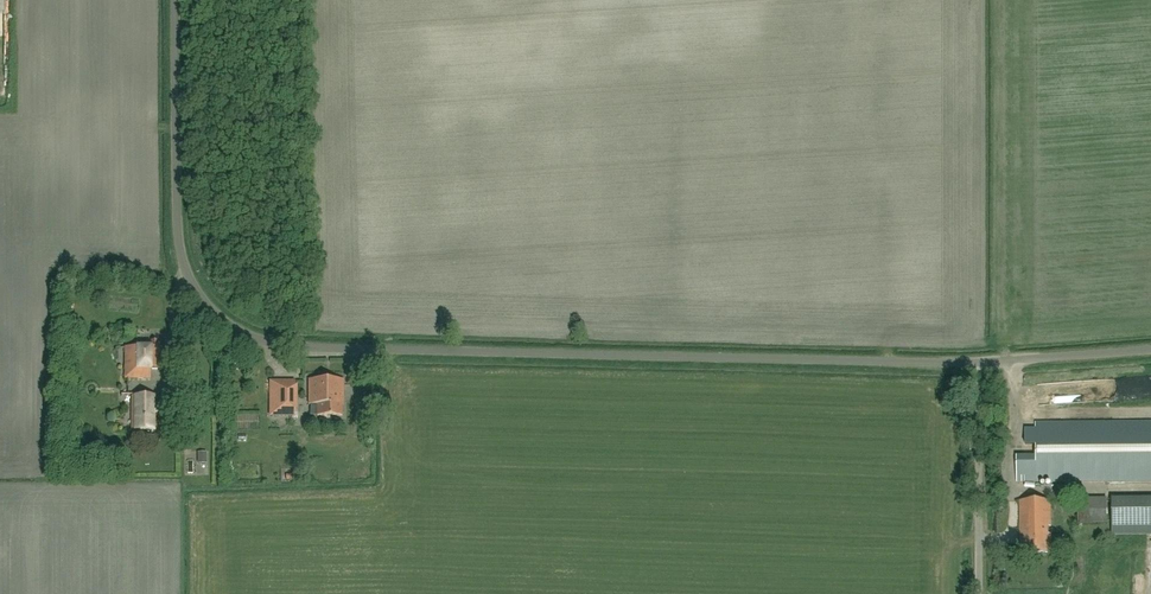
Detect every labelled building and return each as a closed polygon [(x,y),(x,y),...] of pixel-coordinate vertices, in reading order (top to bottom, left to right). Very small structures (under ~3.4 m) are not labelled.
[(163,370),(163,347),(125,347),(124,379),(151,379),(151,370),(163,370)] [(343,404),(343,380),(309,380),(309,416),(342,416),(342,404),(343,404)] [(295,415),(295,395),(295,382),(280,382),(271,382),(271,415),(295,415)] [(156,430),(157,397),(133,397),(133,430),(156,430)] [(298,430),(298,423),(292,423),(292,417),(282,417),(281,430),(298,430)] [(1017,482),(1150,481),(1150,422),(1036,423),(1036,457),(1017,457),(1017,482)] [(198,451),(198,463),(207,463),(207,451),(198,451)] [(241,466),(238,459),(230,462),(233,469),(241,466)] [(1112,536),(1150,535),(1150,498),(1111,499),(1112,536)] [(1107,524),(1107,499),(1077,499),(1078,525),(1107,524)] [(1023,554),(1051,553),(1051,535),(1048,535),(1048,527),(1051,527),(1051,501),(1020,501),(1021,544),(1023,544),(1023,554)]
